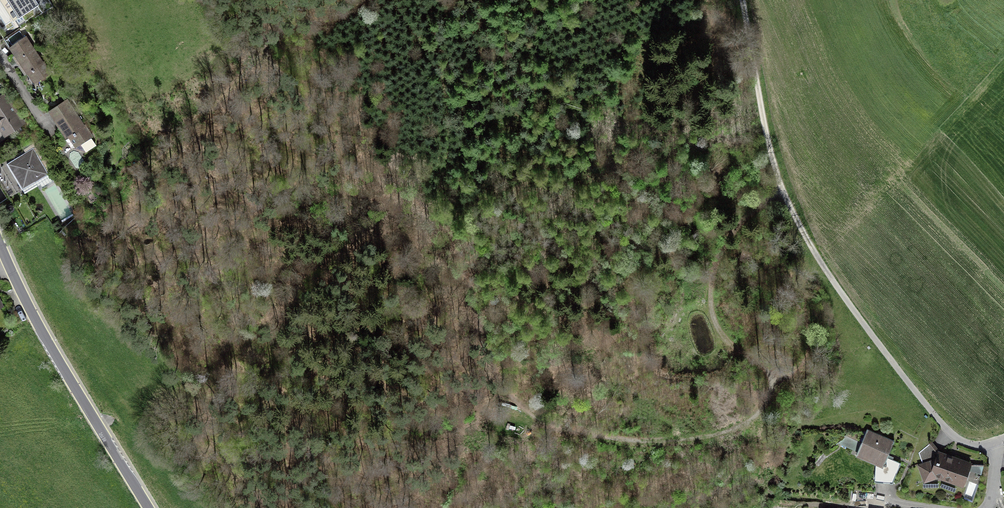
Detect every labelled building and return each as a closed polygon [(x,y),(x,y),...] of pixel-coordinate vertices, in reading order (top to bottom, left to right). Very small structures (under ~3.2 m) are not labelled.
[(4,39),(19,30),(11,17),(0,24),(0,33),(4,39)] [(19,30),(4,39),(33,87),(44,80),(48,74),(19,30)] [(4,138),(23,126),(4,95),(0,98),(0,132),(4,138)] [(64,102),(47,115),(72,151),(90,138),(64,102)] [(7,166),(23,192),(51,175),(35,150),(7,166)] [(892,444),(867,433),(854,459),(879,471),(892,444)] [(971,466),(936,455),(932,463),(916,469),(922,486),(936,482),(963,491),(971,466)]
